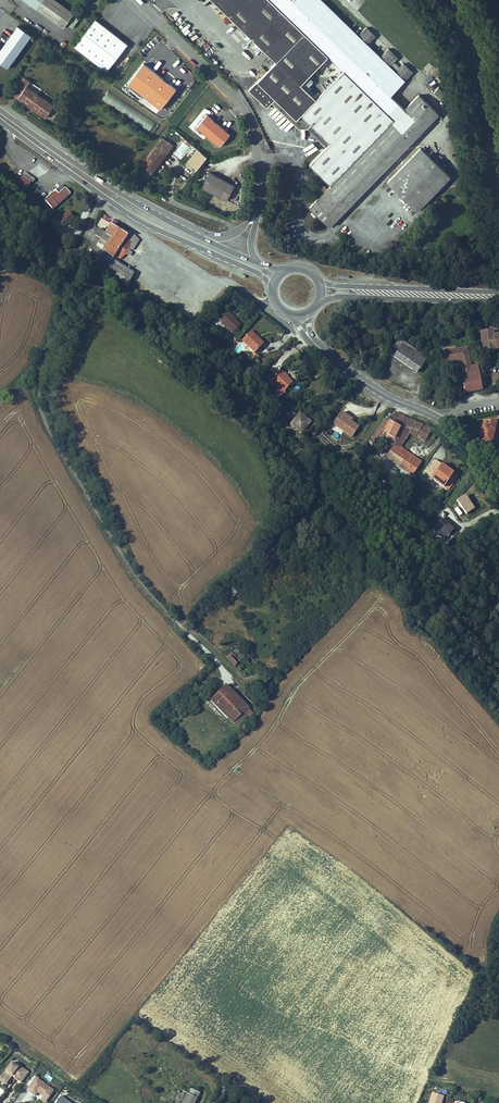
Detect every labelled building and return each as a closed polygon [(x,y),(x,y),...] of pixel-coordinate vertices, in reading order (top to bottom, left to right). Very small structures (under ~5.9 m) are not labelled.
[(64,26),(73,13),(55,0),(42,0),(38,6),(64,26)] [(241,28),(257,6),(252,0),(214,0),(241,28)] [(419,94),(405,109),(394,98),(396,96),(392,93),(412,72),(404,63),(399,68),(393,62),(398,57),(388,48),(380,57),(379,56),(386,49),(377,40),(370,47),(367,45),(375,36),(366,28),(358,35),(322,0),(252,0),(257,6),(326,73),(290,111),(298,119),(294,124),(308,128),(327,147),(310,166),(332,187),(310,210),(330,228),(386,168),(438,113),(419,94)] [(326,73),(257,6),(241,28),(274,59),(246,89),(265,107),(274,97),(290,111),(326,73)] [(95,18),(74,45),(106,70),(127,43),(95,18)] [(18,24),(0,50),(0,62),(8,68),(31,34),(18,24)] [(214,47),(208,54),(218,63),(224,57),(214,47)] [(127,81),(160,107),(176,87),(143,61),(127,81)] [(21,96),(54,120),(62,109),(29,85),(21,96)] [(442,105),(446,99),(440,94),(435,99),(442,105)] [(76,101),(72,108),(79,112),(83,105),(76,101)] [(230,134),(226,134),(210,116),(198,128),(219,149),(225,143),(228,144),(230,134)] [(125,123),(119,130),(138,144),(143,136),(125,123)] [(143,172),(153,179),(175,150),(165,143),(143,172)] [(418,212),(451,177),(421,148),(387,183),(418,212)] [(191,171),(197,162),(195,160),(189,169),(191,171)] [(197,162),(191,171),(196,175),(203,166),(197,162)] [(227,200),(235,185),(210,172),(202,187),(227,200)] [(27,193),(33,186),(31,185),(27,181),(25,179),(19,185),(27,193)] [(53,215),(71,200),(70,199),(67,194),(59,199),(57,196),(46,205),(52,214),(53,215)] [(65,232),(76,224),(71,216),(60,225),(65,232)] [(134,248),(128,243),(134,235),(118,223),(108,236),(102,232),(98,237),(103,241),(102,243),(110,248),(106,253),(116,260),(118,257),(124,261),(131,254),(134,248)] [(53,227),(58,233),(62,230),(57,224),(53,227)] [(76,247),(79,241),(73,238),(71,244),(76,247)] [(96,266),(128,288),(131,284),(135,278),(104,256),(96,266)] [(226,312),(219,320),(235,333),(242,324),(234,318),(226,312)] [(244,340),(258,351),(266,341),(263,338),(262,340),(256,336),(258,334),(252,330),(244,340)] [(495,335),(495,330),(480,332),(483,351),(498,349),(498,334),(495,335)] [(259,352),(254,359),(257,361),(262,355),(260,353),(259,352)] [(426,358),(422,362),(411,354),(405,361),(427,378),(436,367),(426,358)] [(464,392),(483,389),(478,362),(459,365),(464,392)] [(288,392),(296,383),(284,372),(275,382),(288,392)] [(302,427),(313,418),(304,409),(294,418),(302,427)] [(351,421),(353,418),(341,411),(332,425),(352,438),(360,426),(351,421)] [(407,418),(396,412),(391,421),(388,419),(383,427),(381,425),(374,440),(375,440),(373,444),(377,446),(383,434),(393,440),(407,418)] [(482,420),(479,441),(487,455),(495,417),(482,420)] [(434,433),(407,418),(393,440),(390,446),(393,448),(400,452),(395,460),(416,474),(421,465),(414,461),(417,456),(411,452),(418,440),(434,450),(441,438),(437,435),(434,433)] [(395,460),(400,452),(393,448),(388,456),(395,460)] [(433,460),(424,473),(429,477),(439,464),(433,460)] [(450,484),(445,480),(450,472),(439,464),(429,477),(446,489),(450,484)] [(450,484),(456,476),(450,472),(445,480),(450,484)] [(466,515),(475,510),(466,494),(457,500),(466,515)] [(445,539),(454,529),(442,518),(432,529),(445,539)] [(226,595),(232,599),(237,591),(231,587),(226,595)] [(219,616),(229,604),(222,598),(212,610),(219,616)] [(237,662),(229,654),(218,666),(226,674),(237,662)] [(248,673),(237,662),(226,674),(237,684),(248,673)] [(206,708),(233,733),(247,719),(219,694),(206,708)] [(11,1062),(0,1077),(0,1081),(6,1085),(11,1076),(21,1083),(29,1071),(19,1064),(17,1066),(11,1062)] [(36,1077),(26,1091),(35,1097),(38,1092),(42,1096),(40,1100),(44,1102),(54,1090),(36,1077)] [(230,1083),(224,1080),(213,1102),(221,1102),(230,1083)] [(204,1089),(194,1083),(182,1102),(196,1102),(204,1089)] [(435,1102),(447,1102),(448,1099),(451,1091),(440,1088),(435,1102)] [(12,1102),(19,1102),(23,1097),(18,1094),(12,1102)]
